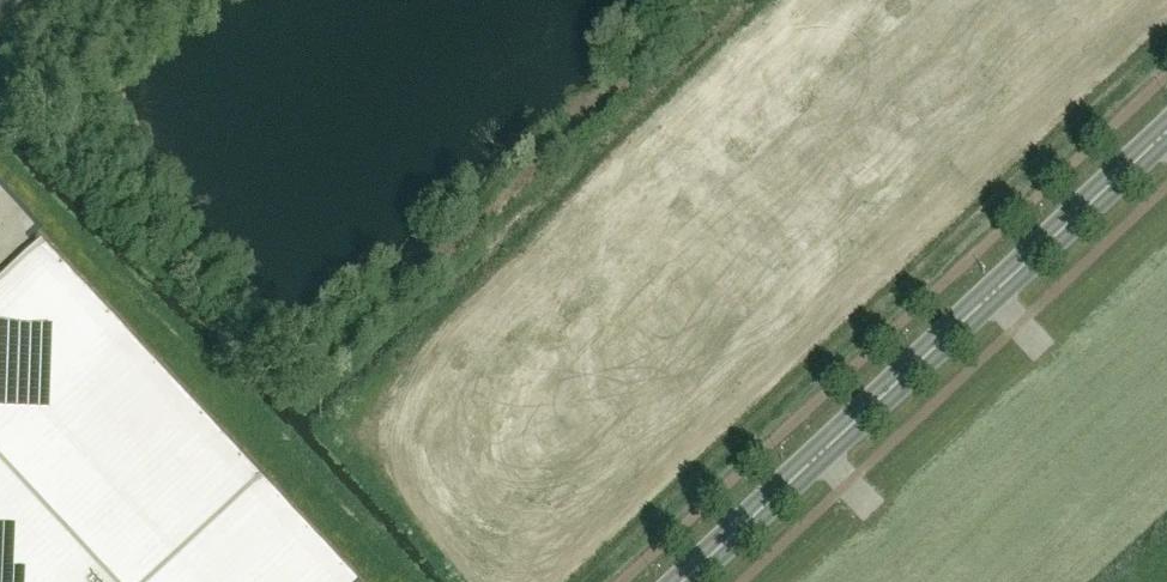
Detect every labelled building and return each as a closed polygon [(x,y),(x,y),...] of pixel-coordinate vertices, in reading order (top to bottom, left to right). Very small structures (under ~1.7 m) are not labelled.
[(256,499),(146,381),(37,264),(31,269),(0,236),(0,237),(0,581),(333,581),(256,499)]
